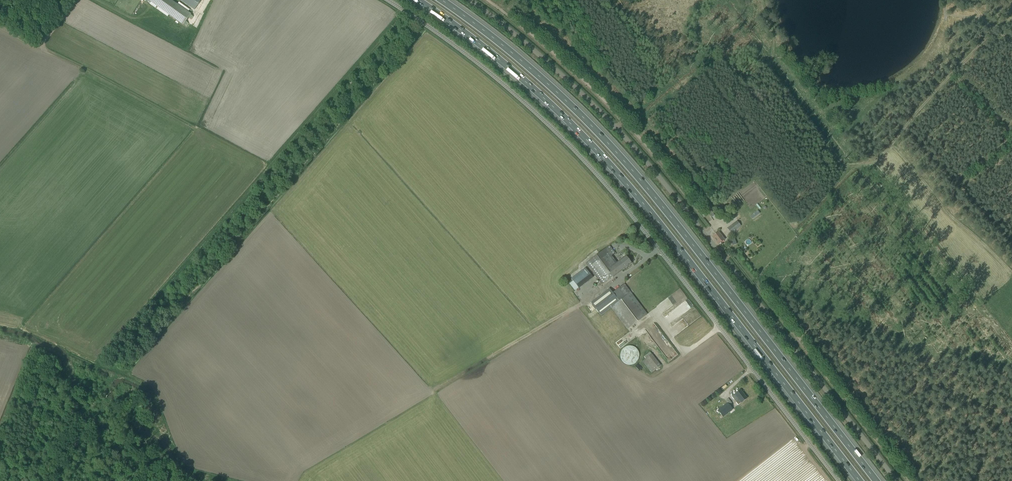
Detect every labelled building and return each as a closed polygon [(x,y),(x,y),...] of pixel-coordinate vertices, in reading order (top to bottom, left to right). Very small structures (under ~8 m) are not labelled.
[(184,25),(191,15),(191,14),(188,12),(190,10),(179,2),(177,4),(171,0),(148,0),(184,25)] [(201,0),(181,0),(194,10),(201,0)] [(751,218),(760,213),(758,210),(749,215),(751,218)] [(731,233),(741,226),(737,221),(727,229),(731,233)] [(712,237),(718,245),(724,240),(718,232),(712,237)] [(617,263),(611,256),(615,253),(609,246),(590,261),(585,264),(602,285),(612,277),(613,278),(631,264),(625,256),(617,263)] [(593,278),(585,268),(581,271),(589,281),(593,278)] [(647,314),(624,284),(616,291),(623,299),(611,308),(628,329),(647,314)] [(623,299),(616,291),(613,293),(609,289),(591,302),(601,316),(611,308),(623,299)] [(620,346),(620,359),(624,360),(624,364),(637,364),(637,347),(620,346)] [(661,365),(650,352),(644,357),(646,359),(642,361),(651,373),(661,365)] [(736,402),(738,405),(747,398),(740,390),(732,397),(734,400),(737,397),(739,400),(736,402)] [(733,412),(732,410),(729,405),(732,403),(728,398),(725,401),(727,403),(718,410),(716,408),(713,410),(717,414),(719,413),(722,416),(719,418),(721,419),(723,418),(723,417),(730,412),(731,414),(733,412)]
